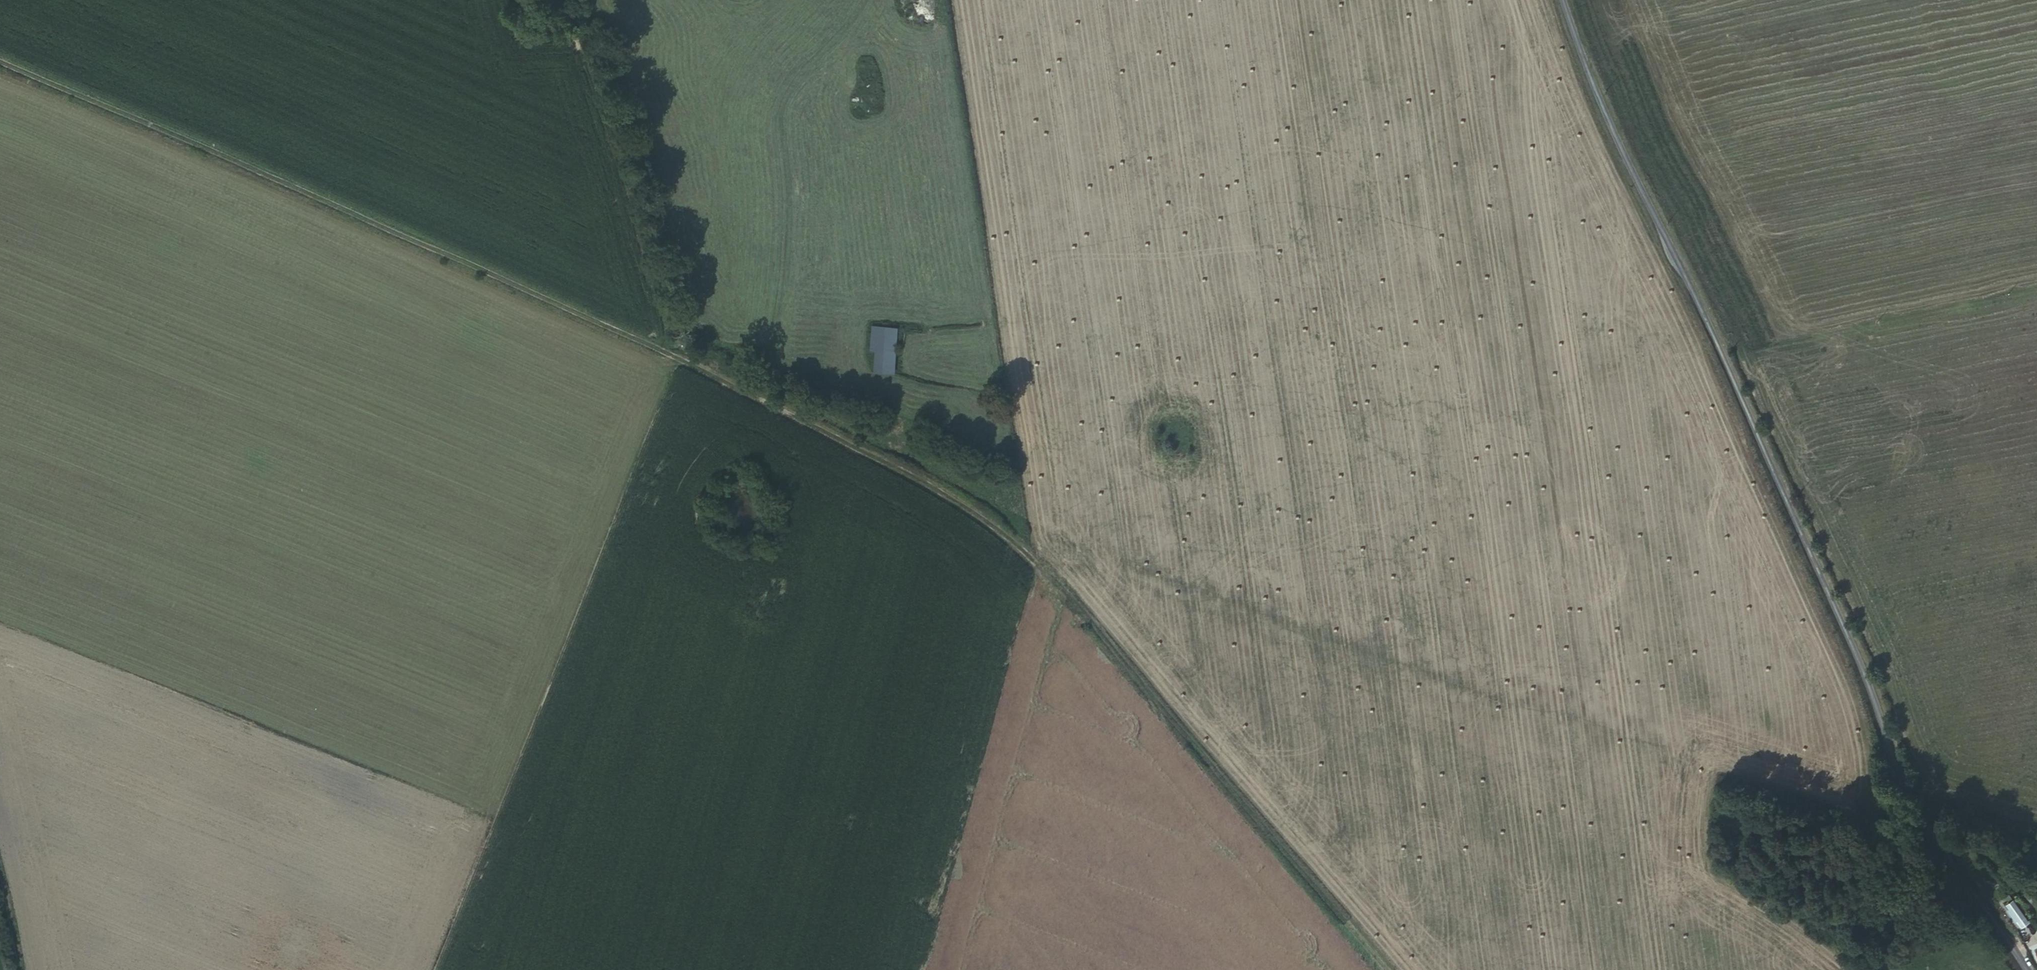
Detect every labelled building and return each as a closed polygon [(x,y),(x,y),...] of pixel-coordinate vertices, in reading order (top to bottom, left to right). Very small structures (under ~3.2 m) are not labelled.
[(763,92),(764,99),(775,97),(774,90),(763,92)] [(873,322),(878,322),(900,322),(919,322),(920,306),(860,305),(859,321),(863,321),(862,341),(872,341),(873,322)] [(900,322),(878,322),(878,339),(900,341),(900,322)] [(2024,916),(2010,892),(2003,896),(2018,920),(2024,916)]
